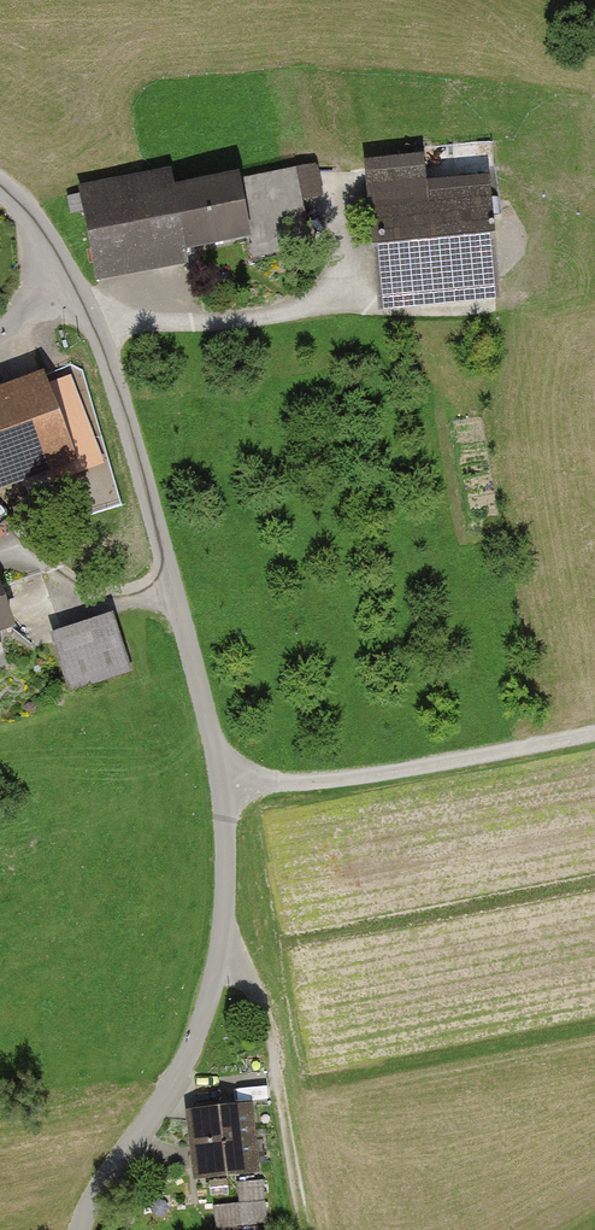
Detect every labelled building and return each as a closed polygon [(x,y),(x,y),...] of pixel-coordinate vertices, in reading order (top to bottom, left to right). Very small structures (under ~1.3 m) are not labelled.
[(434,157),(378,163),(394,307),(511,294),(498,176),(437,182),(434,157)] [(181,179),(85,196),(100,278),(195,261),(193,245),(251,235),(256,262),(318,251),(304,171),(183,192),(181,179)] [(56,373),(0,393),(0,490),(87,458),(56,373)] [(15,638),(0,597),(0,643),(15,638)] [(122,616),(59,635),(77,693),(140,674),(122,616)] [(252,1101),(189,1108),(197,1179),(233,1175),(236,1202),(210,1205),(213,1227),(266,1221),(252,1101)]
